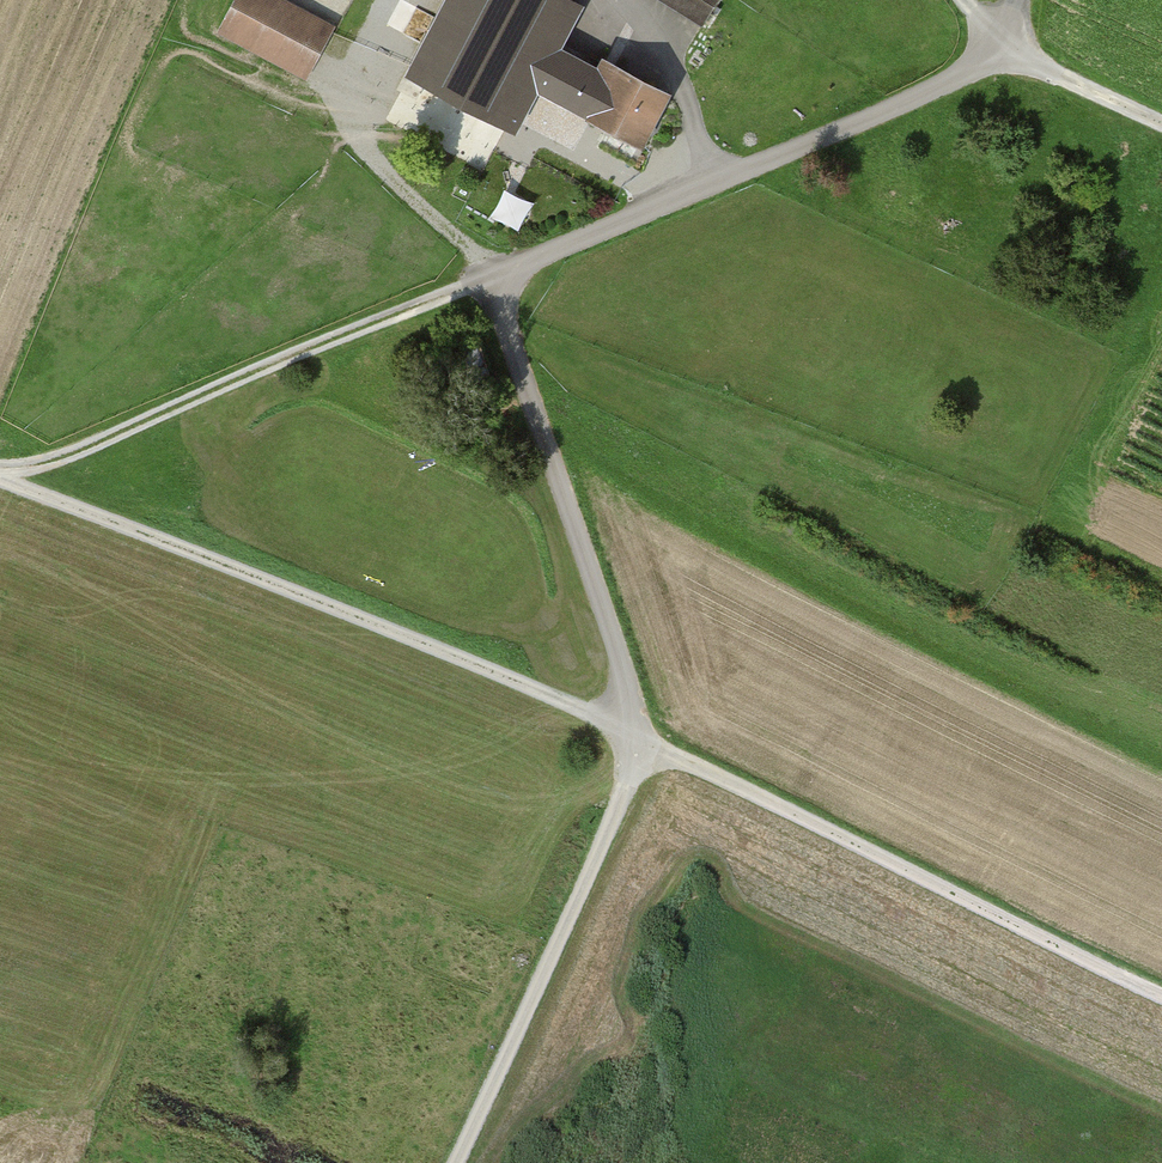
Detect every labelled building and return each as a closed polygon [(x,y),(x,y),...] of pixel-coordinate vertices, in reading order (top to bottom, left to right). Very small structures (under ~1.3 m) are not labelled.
[(275,0),(236,0),(216,37),(304,84),(333,31),(275,0)] [(407,80),(518,136),(538,96),(642,148),(671,93),(602,58),(597,70),(560,51),(584,4),(576,0),(447,0),(407,80)] [(705,28),(722,0),(657,0),(705,28)] [(506,188),(494,215),(521,227),(533,201),(506,188)]
